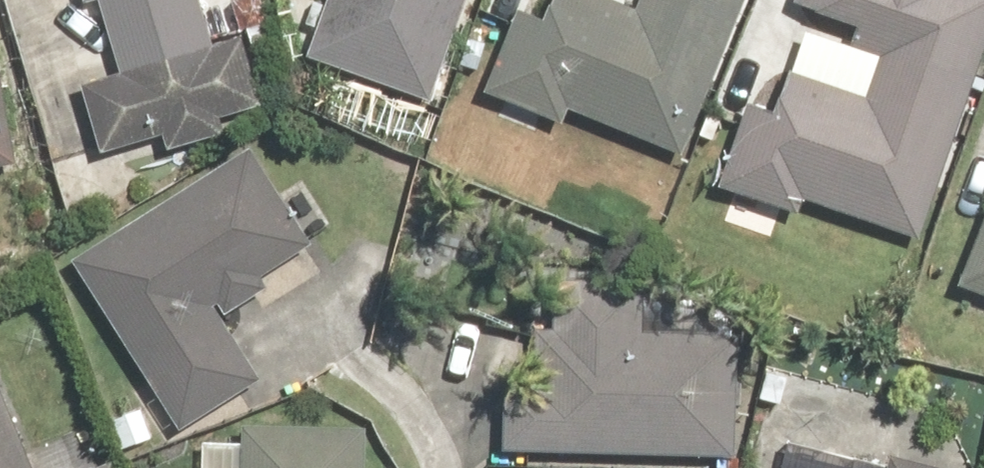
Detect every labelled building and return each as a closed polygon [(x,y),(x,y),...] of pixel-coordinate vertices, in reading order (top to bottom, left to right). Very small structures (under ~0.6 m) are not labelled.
[(73,8),(90,3),(109,78),(72,88),(88,153),(148,138),(153,157),(215,141),(210,124),(252,114),(234,45),(205,52),(192,0),(71,0),(73,8)] [(296,61),(437,107),(472,0),(316,0),(296,61)] [(638,19),(587,0),(544,0),(535,22),(512,13),(480,99),(552,126),(556,116),(680,163),(741,0),(645,0),(638,19)] [(983,34),(983,0),(781,0),(774,20),(881,57),(863,108),(782,79),(770,114),(742,104),(710,196),(792,225),(798,206),(910,245),(983,34)] [(303,250),(238,149),(60,263),(169,434),(254,380),(217,322),(258,296),(250,284),(303,250)] [(981,204),(948,295),(983,308),(983,205),(981,204)] [(496,333),(492,455),(726,462),(730,344),(632,341),(633,287),(549,284),(547,334),(496,333)] [(87,425),(10,455),(0,430),(0,467),(104,467),(87,425)] [(359,435),(238,430),(238,446),(194,444),(193,467),(358,467),(359,435)]
